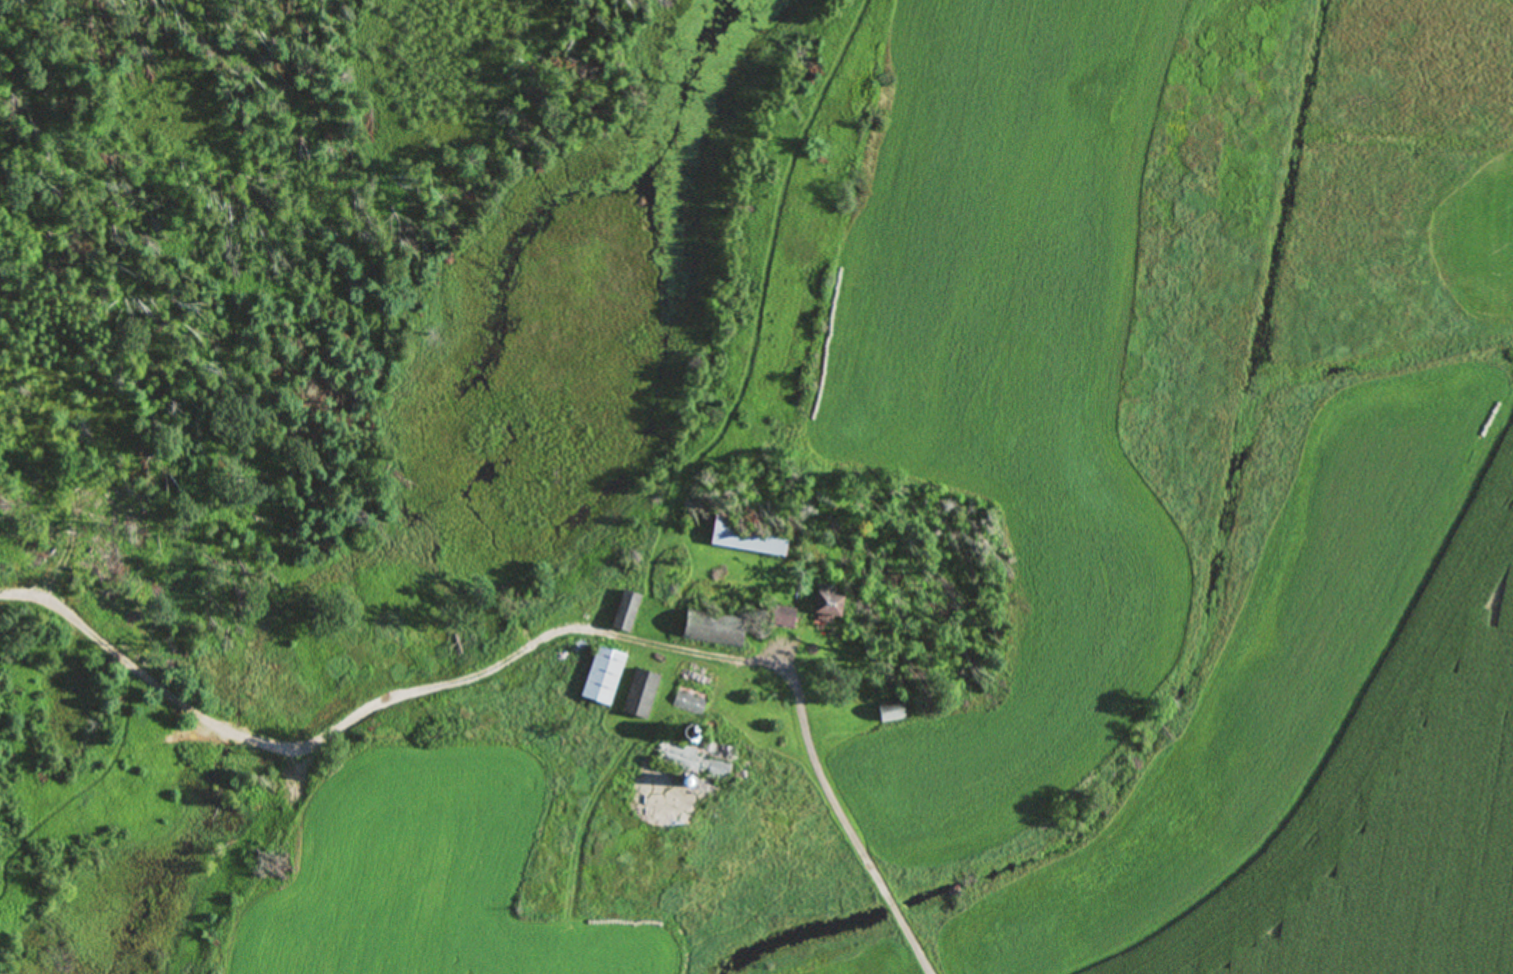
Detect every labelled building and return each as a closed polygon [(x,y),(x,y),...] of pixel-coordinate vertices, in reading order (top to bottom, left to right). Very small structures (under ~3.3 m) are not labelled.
[(782,556),(786,525),(711,514),(707,545),(782,556)] [(840,596),(834,595),(835,587),(817,583),(811,612),(836,617),(840,596)] [(637,596),(618,590),(606,628),(625,634),(637,596)] [(796,624),(793,605),(766,609),(768,627),(796,624)] [(676,638),(739,646),(742,618),(679,611),(676,638)] [(611,707),(625,650),(592,642),(579,699),(611,707)] [(658,676),(633,668),(619,713),(644,720),(658,676)] [(702,709),(707,694),(677,682),(671,698),(702,709)] [(873,707),(876,723),(905,717),(902,701),(873,707)] [(731,746),(662,722),(649,758),(718,783),(731,746)]
